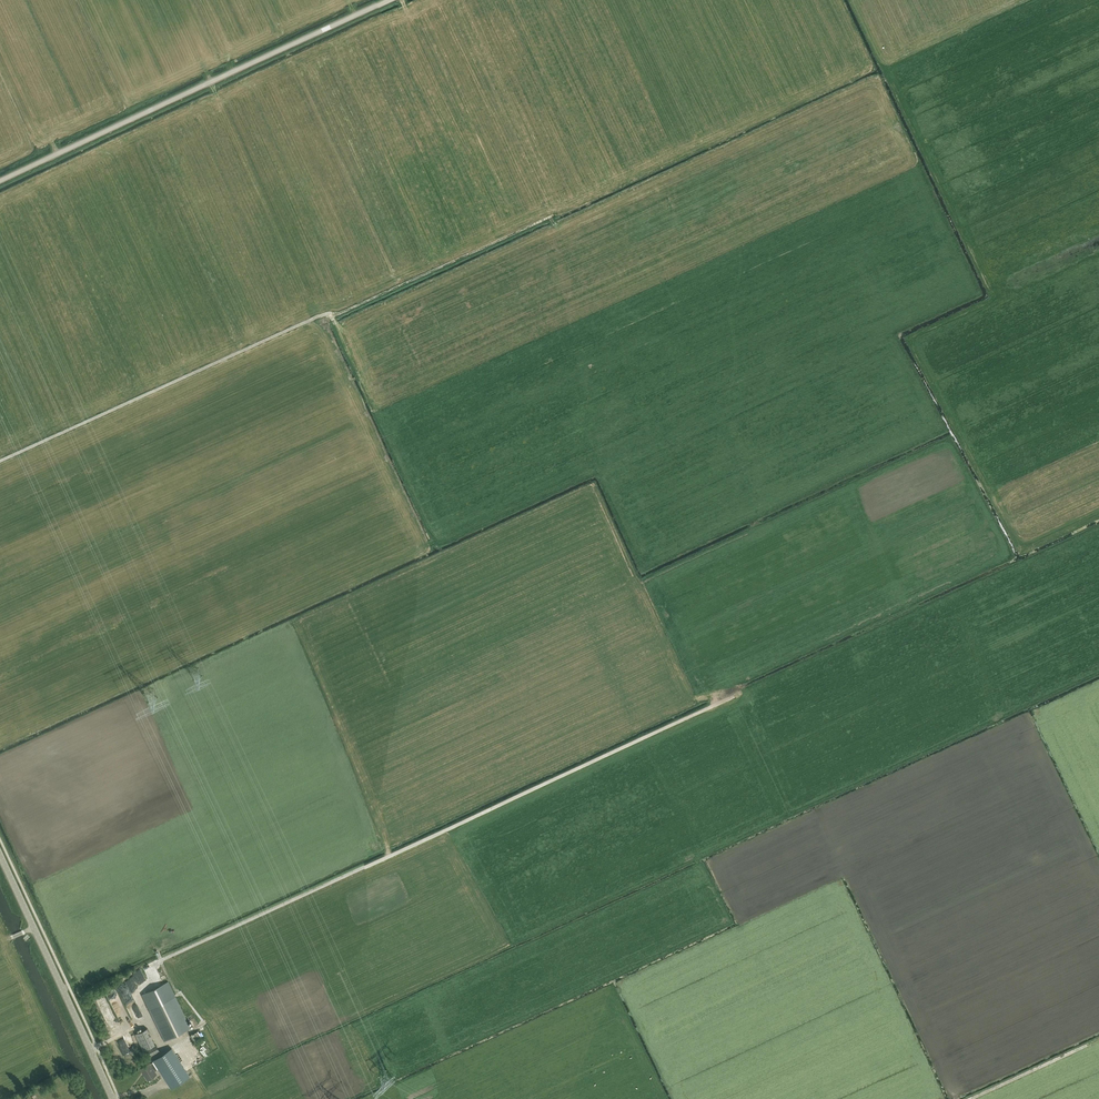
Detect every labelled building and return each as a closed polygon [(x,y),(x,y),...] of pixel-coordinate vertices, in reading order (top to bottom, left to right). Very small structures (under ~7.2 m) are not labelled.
[(157,987),(164,1003),(149,1010),(164,1041),(190,1028),(168,982),(157,987)] [(111,990),(122,1019),(130,1017),(118,987),(111,990)] [(119,1013),(115,1015),(105,994),(100,997),(113,1025),(123,1021),(119,1013)] [(143,1009),(137,1003),(132,1007),(138,1013),(143,1009)] [(118,1025),(122,1032),(129,1029),(126,1022),(118,1025)] [(156,1045),(155,1045),(147,1028),(135,1034),(143,1051),(146,1050),(149,1056),(159,1051),(156,1045)] [(171,1048),(152,1061),(153,1062),(152,1062),(157,1069),(158,1069),(170,1088),(189,1076),(181,1065),(179,1062),(171,1048)] [(149,1063),(140,1069),(147,1080),(156,1074),(155,1071),(157,1069),(152,1062),(150,1064),(149,1063)]
